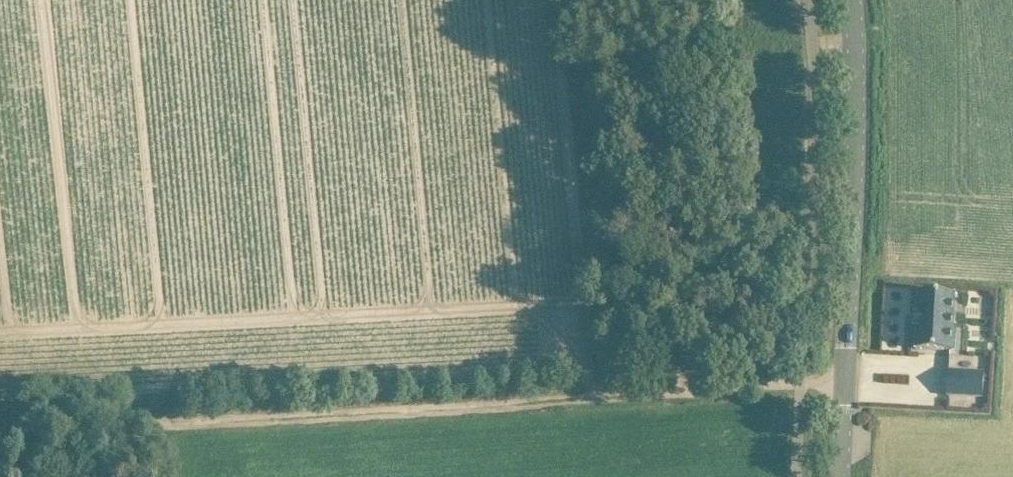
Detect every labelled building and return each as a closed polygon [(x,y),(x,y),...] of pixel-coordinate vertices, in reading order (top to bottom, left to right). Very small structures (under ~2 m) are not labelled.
[(916,315),(915,328),(917,328),(916,350),(952,352),(956,295),(919,293),(918,315),(916,315)] [(985,374),(968,373),(948,372),(947,397),(984,399),(985,374)]
